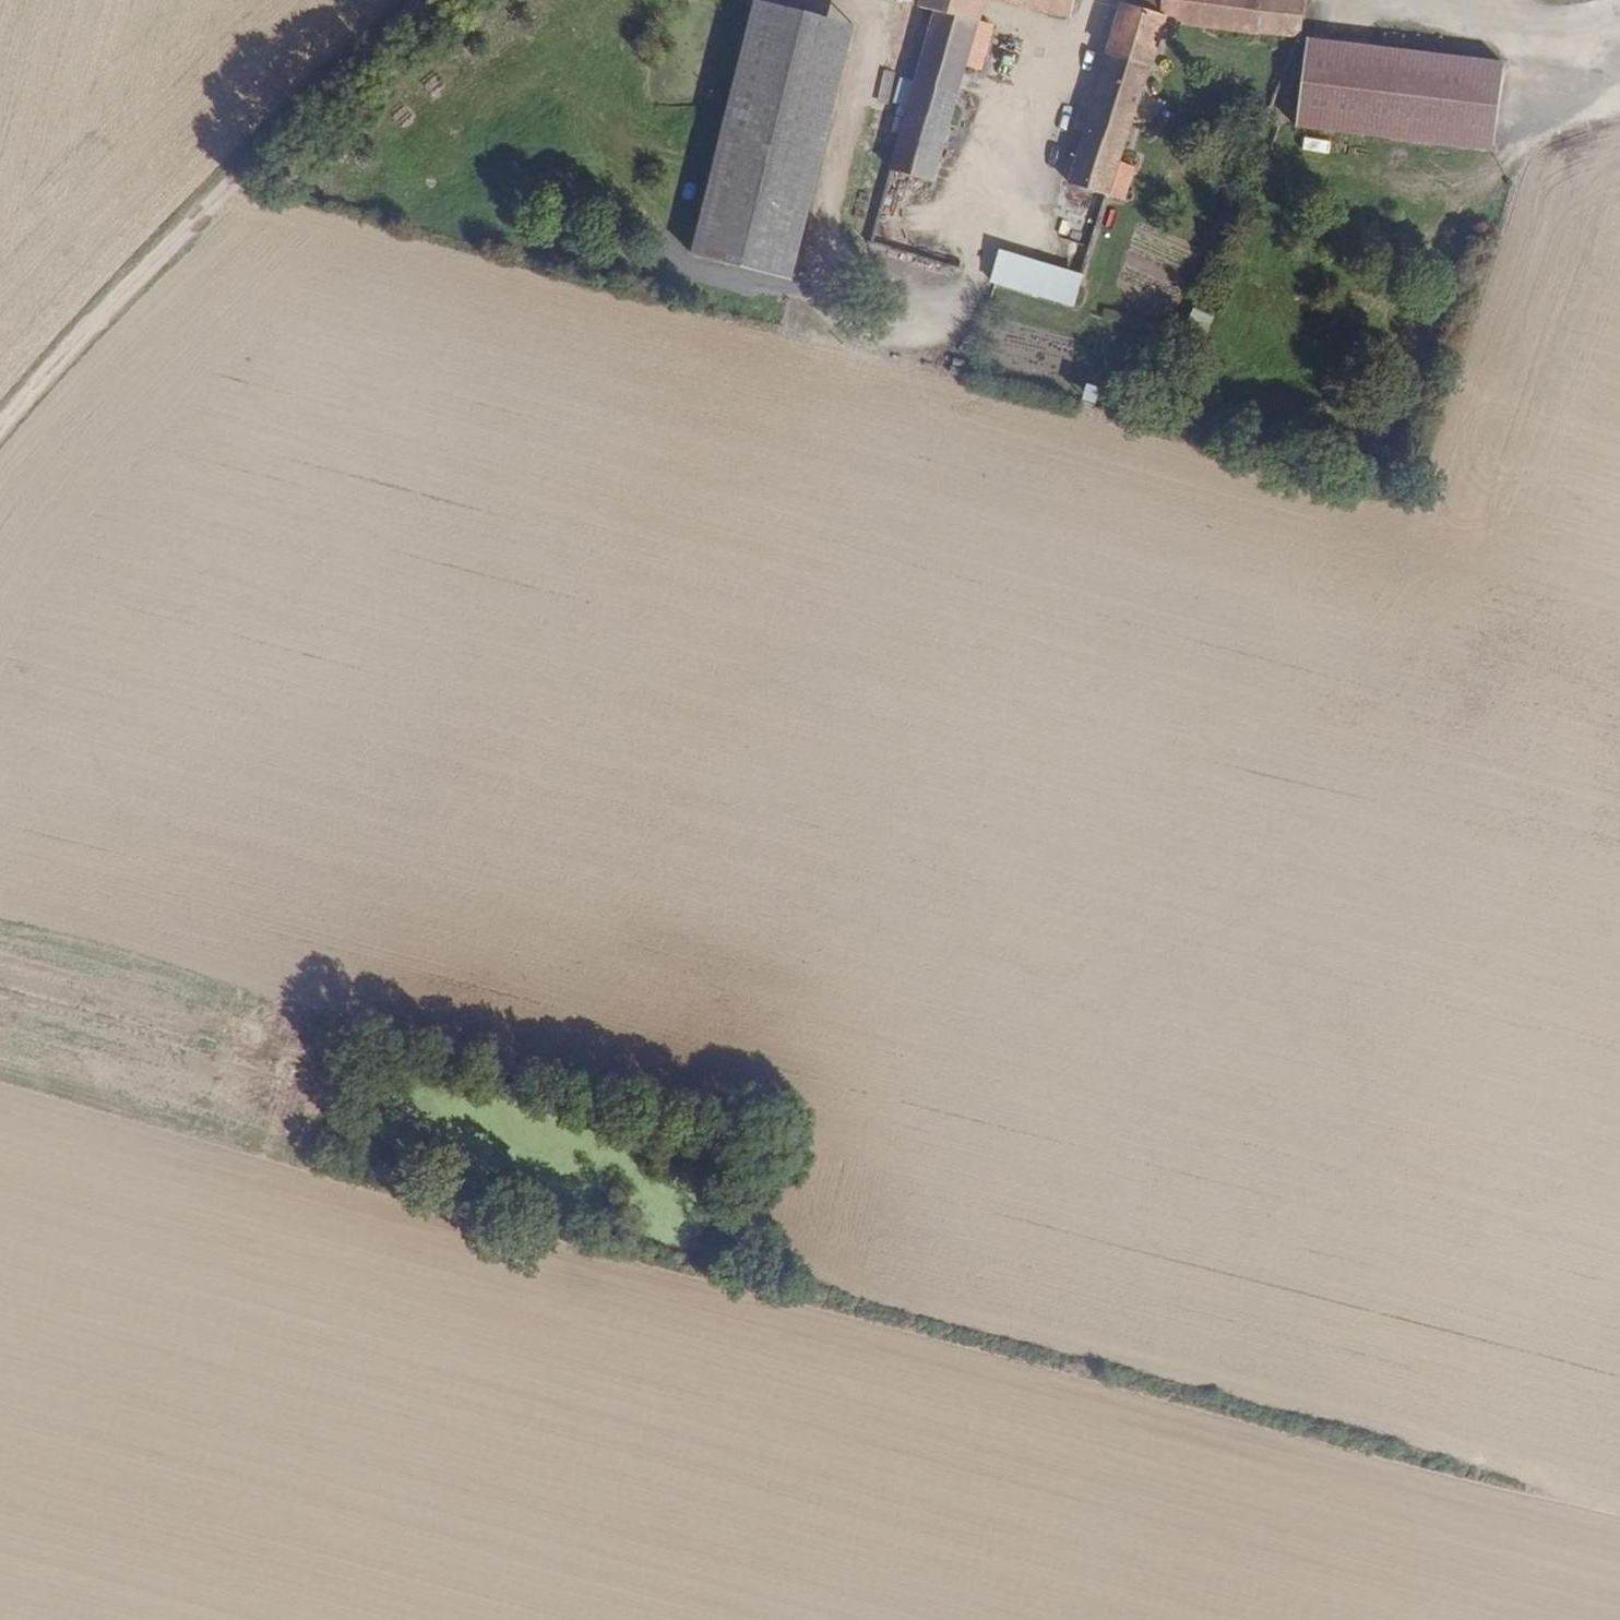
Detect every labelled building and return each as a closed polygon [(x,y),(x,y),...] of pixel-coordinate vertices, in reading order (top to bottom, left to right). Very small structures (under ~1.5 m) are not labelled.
[(762,0),(759,0),(696,244),(797,270),(860,25),(762,0)] [(900,1),(894,31),(903,33),(863,225),(912,235),(927,160),(944,164),(960,83),(953,82),(966,19),(1048,35),(1056,0),(896,0),(900,1)] [(1239,38),(1302,39),(1304,0),(1238,0),(1238,5),(1239,33),(1239,38)] [(1238,5),(1145,2),(1144,25),(1239,33),(1238,5)] [(1483,35),(1316,18),(1301,123),(1472,141),(1483,35)] [(1116,129),(1144,25),(1108,24),(1039,275),(1071,286),(1099,183),(1114,185),(1128,133),(1116,129)]
